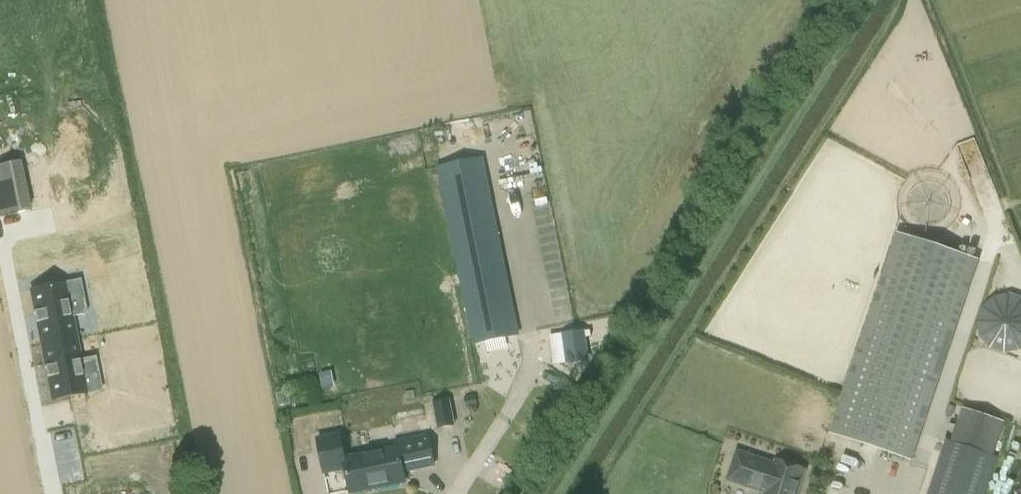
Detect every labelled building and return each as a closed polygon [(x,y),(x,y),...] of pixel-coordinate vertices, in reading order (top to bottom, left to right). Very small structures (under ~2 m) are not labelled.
[(436,167),(473,345),(519,335),(483,157),(436,167)] [(31,208),(21,160),(0,164),(0,214),(31,208)] [(833,430),(909,455),(975,256),(896,230),(894,229),(840,391),(838,399),(828,428),(833,430)] [(64,286),(31,294),(42,345),(75,338),(64,286)] [(1020,357),(1020,300),(994,289),(974,337),(1020,357)] [(585,332),(550,337),(554,365),(589,360),(586,337),(591,337),(590,331),(585,332)] [(75,338),(42,345),(53,397),(86,390),(75,338)] [(451,399),(433,402),(438,429),(456,425),(451,399)] [(951,439),(944,436),(925,493),(980,493),(994,453),(1005,421),(963,407),(951,439)] [(340,435),(317,439),(320,452),(324,473),(345,469),(349,493),(404,483),(402,473),(433,467),(428,437),(396,443),(397,449),(344,459),(340,435)] [(762,493),(793,493),(802,466),(774,457),(773,461),(735,448),(725,477),(763,489),(762,493)]
